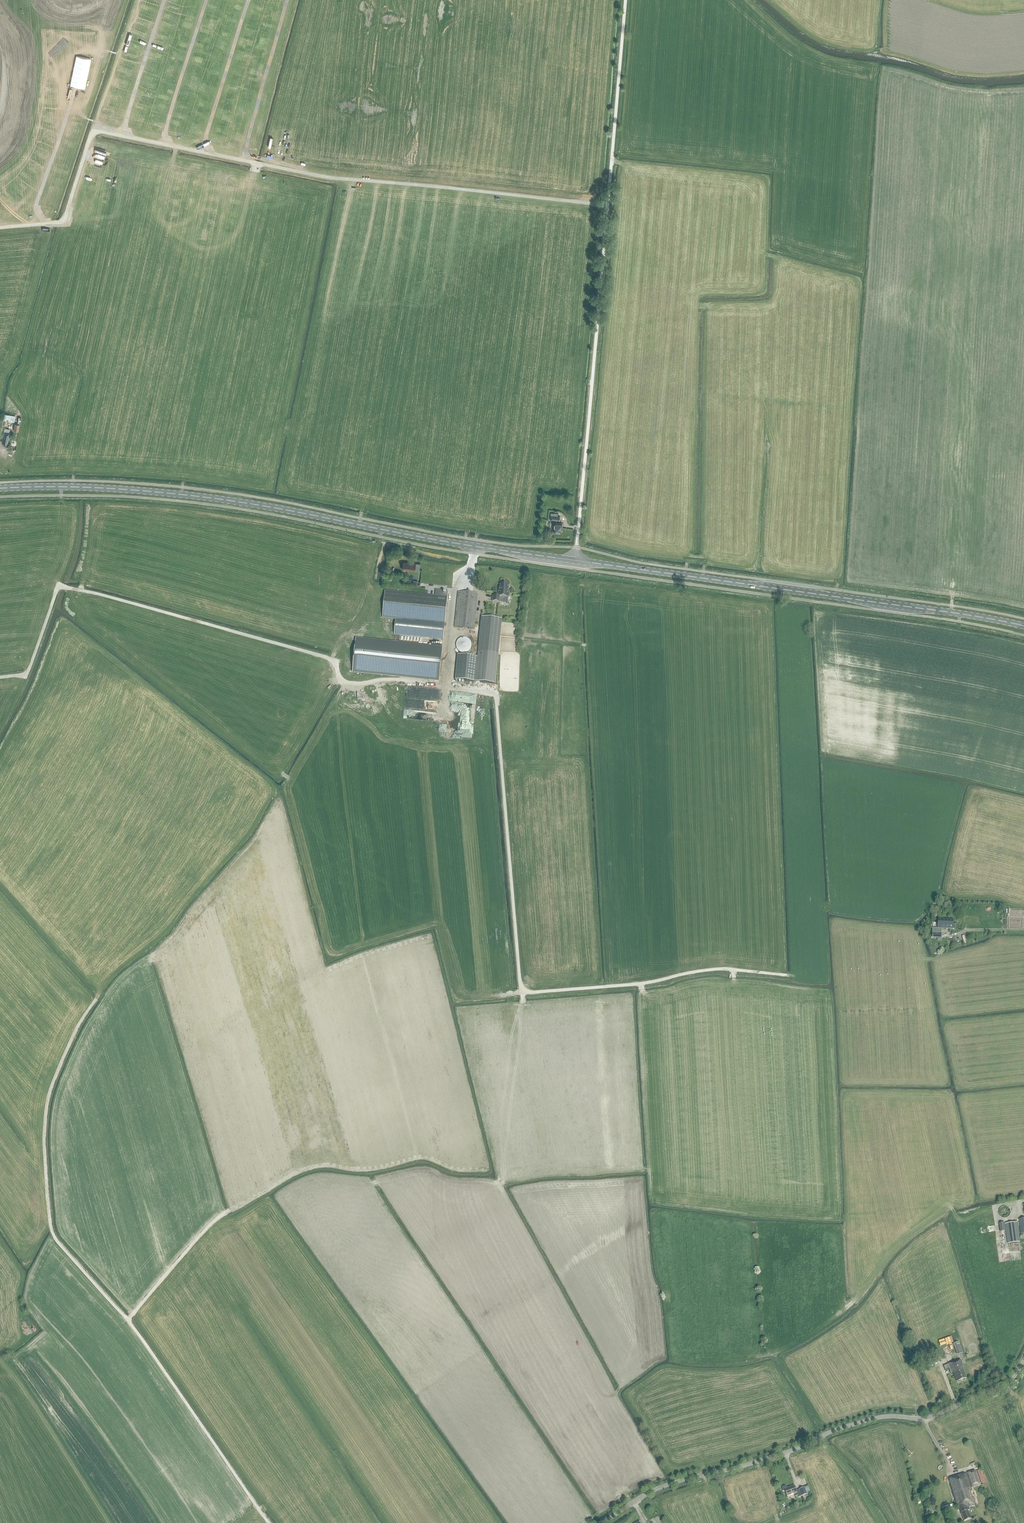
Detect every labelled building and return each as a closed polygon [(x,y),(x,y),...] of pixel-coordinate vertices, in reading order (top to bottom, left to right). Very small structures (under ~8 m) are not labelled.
[(15,416),(8,415),(4,414),(3,420),(7,421),(14,422),(15,416)] [(560,517),(558,516),(558,514),(550,513),(550,516),(551,516),(550,520),(555,520),(554,531),(558,532),(558,533),(560,533),(560,532),(561,532),(562,523),(557,522),(557,520),(559,521),(560,517)] [(420,572),(421,564),(416,564),(404,563),(403,570),(415,571),(415,572),(420,572)] [(499,602),(500,597),(504,597),(508,598),(509,592),(508,592),(509,585),(500,584),(499,591),(498,591),(498,596),(493,596),(492,601),(499,602)] [(445,624),(448,591),(436,590),(436,596),(386,592),(383,618),(396,619),(445,624)] [(475,629),(478,594),(458,592),(455,628),(473,629),(475,629)] [(495,684),(501,619),(481,617),(477,657),(475,682),(495,684)] [(445,624),(396,619),(394,634),(444,639),(445,624)] [(472,647),(466,636),(455,642),(461,653),(472,647)] [(356,639),(353,672),(439,680),(442,647),(356,639)] [(406,686),(406,697),(417,696),(417,686),(406,686)] [(1016,912),(1016,921),(1019,921),(1019,924),(1020,924),(1020,922),(1022,922),(1022,925),(1023,925),(1023,922),(1023,916),(1023,912),(1016,912)] [(947,919),(938,919),(937,922),(937,928),(942,928),(955,929),(955,923),(953,923),(953,919),(947,919)] [(1005,1224),(1007,1244),(1020,1242),(1017,1222),(1005,1224)] [(959,1341),(953,1343),(957,1355),(963,1353),(959,1341)] [(960,1360),(949,1364),(943,1366),(945,1370),(948,1368),(950,1373),(953,1372),(957,1381),(966,1378),(962,1367),(963,1367),(960,1360)] [(977,1471),(981,1484),(987,1483),(984,1474),(981,1475),(980,1470),(977,1471)] [(971,1488),(980,1485),(976,1471),(948,1479),(957,1507),(959,1506),(964,1521),(971,1519),(968,1510),(970,1510),(969,1507),(976,1505),(974,1498),(972,1498),(970,1491),(972,1490),(971,1488)] [(804,1487),(796,1490),(794,1485),(787,1488),(786,1486),(785,1485),(782,1486),(782,1488),(783,1491),(784,1491),(785,1491),(787,1496),(794,1494),(795,1496),(798,1495),(798,1497),(807,1494),(804,1487)]
